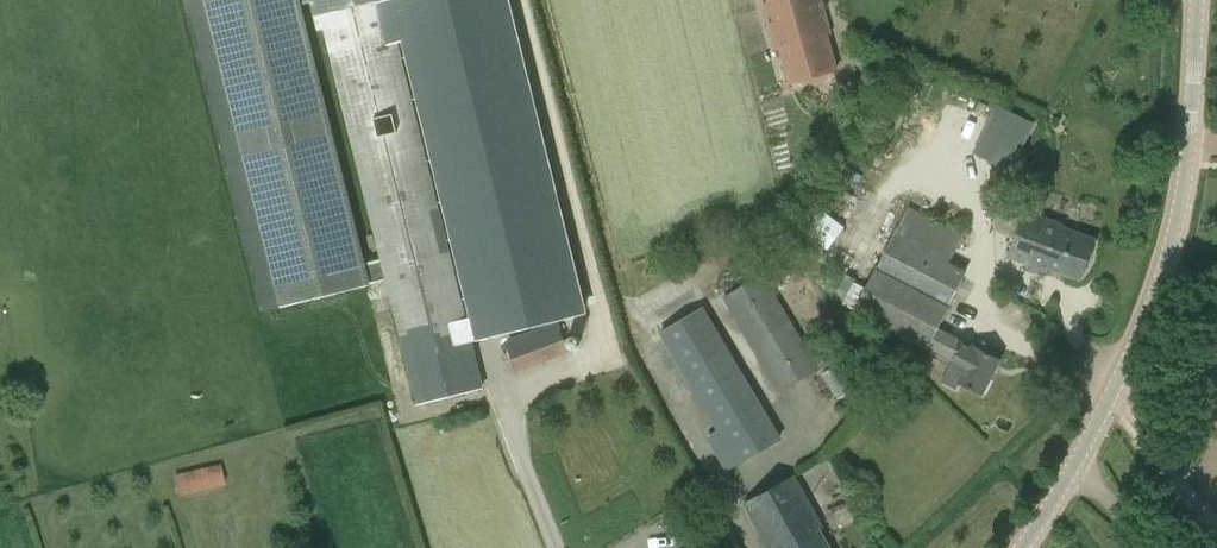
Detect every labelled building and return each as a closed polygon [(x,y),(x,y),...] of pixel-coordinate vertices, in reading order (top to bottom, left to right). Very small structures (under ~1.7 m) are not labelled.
[(263,310),(282,305),(366,285),(297,4),(296,0),(187,0),(263,310)] [(297,4),(310,1),(314,15),(321,13),(418,405),(480,390),(468,339),(462,317),(395,44),(384,0),(296,0),(297,4)] [(466,316),(462,317),(468,339),(472,338),(582,311),(505,0),(384,0),(395,44),(399,43),(466,316)] [(837,68),(827,33),(831,32),(822,0),(762,0),(776,47),(780,46),(790,82),(837,68)] [(984,115),(989,106),(980,101),(975,111),(984,115)] [(998,150),(992,162),(1011,172),(1033,126),(995,107),(979,140),(998,150)] [(801,182),(787,186),(792,203),(806,199),(801,182)] [(1147,194),(1139,189),(1133,198),(1142,203),(1147,194)] [(843,225),(811,201),(796,222),(828,246),(843,225)] [(928,348),(939,328),(951,305),(950,305),(968,270),(950,261),(964,233),(910,205),(894,234),(896,234),(880,265),(878,264),(854,309),(928,348)] [(1082,281),(1097,238),(1064,226),(1065,224),(1027,210),(1010,257),(1047,271),(1048,268),(1082,281)] [(379,258),(365,262),(370,279),(384,275),(379,258)] [(820,367),(822,365),(816,355),(814,356),(763,272),(723,296),(779,391),(820,367)] [(782,439),(703,305),(659,332),(717,430),(708,435),(726,469),(766,448),(782,439)] [(517,371),(568,351),(557,320),(505,340),(517,371)] [(941,381),(956,388),(959,381),(984,393),(1001,360),(939,328),(928,348),(922,361),(945,372),(941,381)] [(838,398),(850,391),(835,366),(823,373),(838,398)] [(220,464),(174,474),(179,494),(224,484),(220,464)] [(820,529),(825,526),(796,474),(745,502),(770,547),(831,547),(820,529)]
